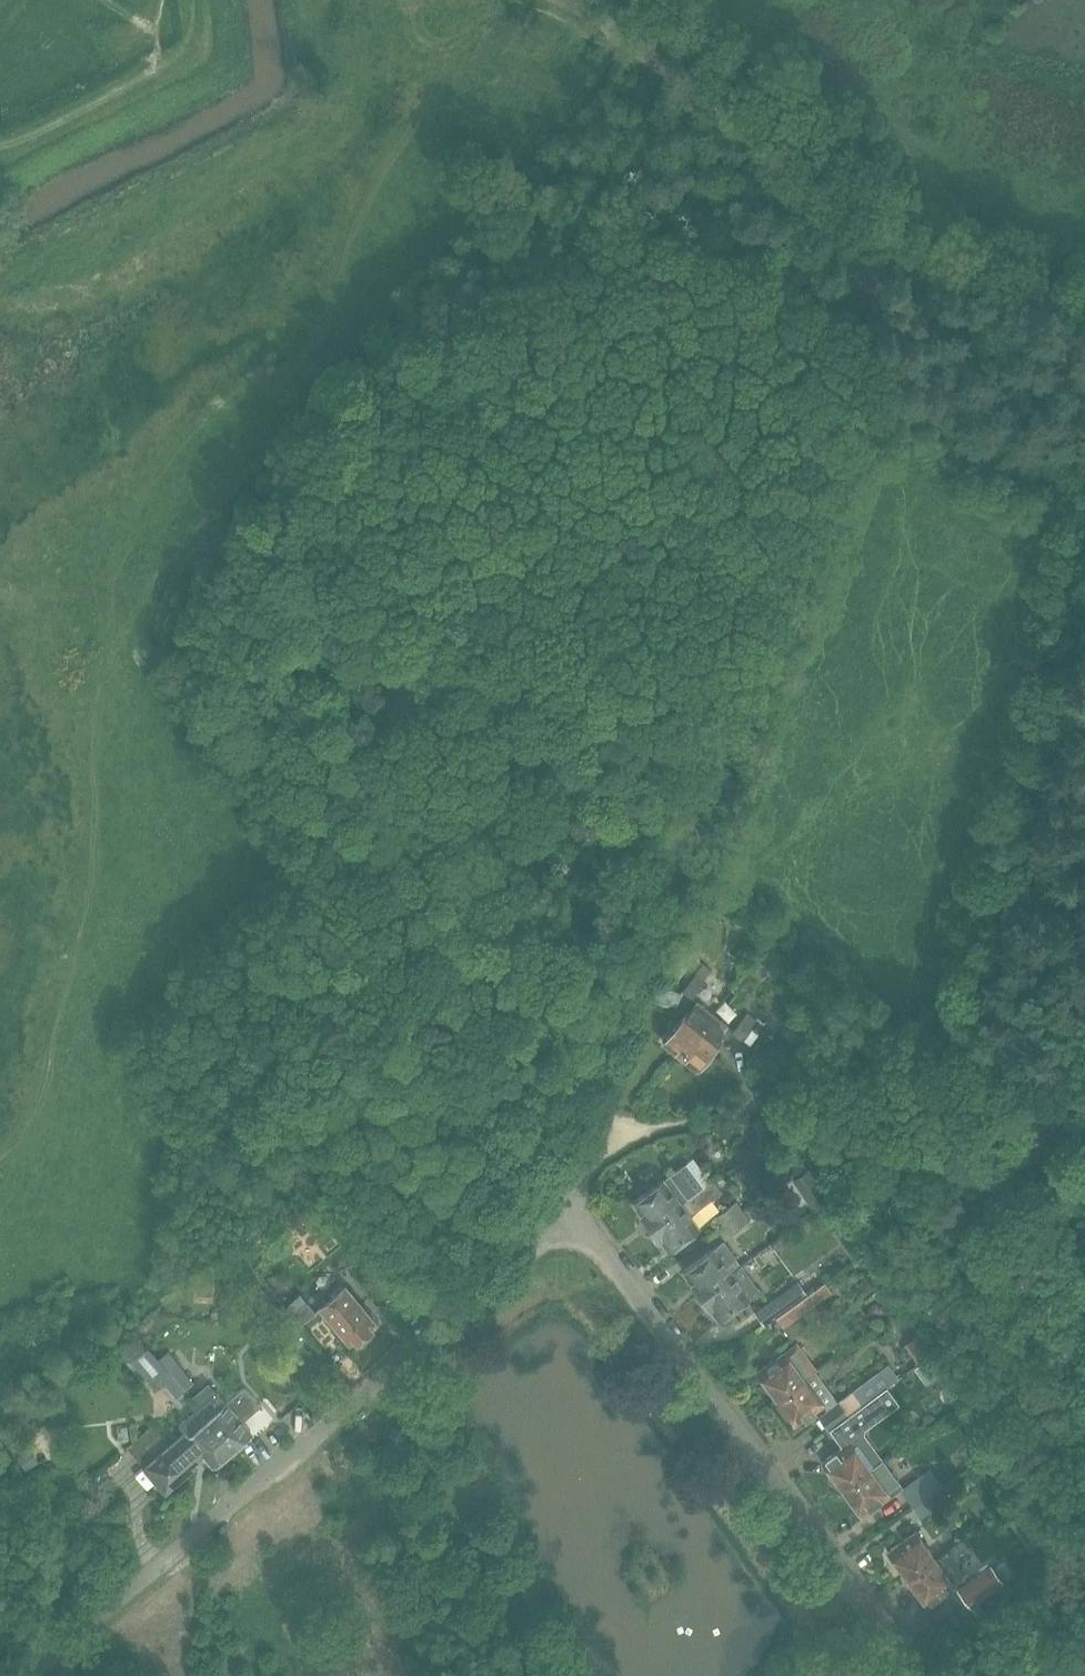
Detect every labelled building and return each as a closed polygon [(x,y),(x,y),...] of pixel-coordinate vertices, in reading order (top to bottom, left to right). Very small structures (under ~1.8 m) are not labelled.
[(702,984),(702,983),(693,977),(697,972),(697,971),(682,990),(691,997),(702,984)] [(664,1042),(680,1055),(712,1014),(698,1002),(689,1013),(688,1011),(664,1042)] [(712,1014),(680,1055),(696,1067),(720,1037),(718,1036),(727,1025),(712,1014)] [(756,1020),(752,1025),(743,1018),(733,1031),(742,1038),(756,1020)] [(763,1120),(746,1124),(751,1146),(768,1143),(763,1120)] [(481,1135),(487,1159),(496,1152),(492,1133),(481,1135)] [(651,1225),(681,1203),(704,1186),(687,1162),(670,1175),(672,1178),(667,1182),(664,1179),(633,1201),(651,1225)] [(713,1179),(704,1186),(681,1203),(651,1225),(668,1249),(699,1226),(690,1215),(722,1191),(713,1179)] [(717,1216),(724,1225),(738,1215),(731,1206),(717,1216)] [(744,1224),(738,1215),(724,1225),(731,1234),(744,1224)] [(736,1259),(723,1241),(714,1248),(684,1271),(701,1294),(731,1272),(726,1265),(736,1259)] [(758,1289),(741,1265),(731,1272),(701,1294),(718,1318),(749,1296),(758,1289)] [(792,1306),(791,1306),(776,1317),(784,1327),(832,1292),(824,1282),(792,1306)] [(807,1295),(800,1285),(778,1301),(776,1298),(756,1313),(765,1325),(776,1317),(791,1306),(807,1295)] [(320,1307),(335,1325),(350,1342),(355,1338),(357,1342),(373,1329),(370,1325),(375,1321),(345,1286),(320,1307)] [(251,1298),(268,1320),(280,1311),(263,1289),(251,1298)] [(290,1317),(299,1327),(316,1313),(307,1302),(290,1317)] [(922,1357),(939,1349),(929,1330),(912,1339),(922,1357)] [(797,1344),(785,1353),(785,1352),(775,1359),(757,1372),(777,1399),(804,1379),(805,1379),(816,1371),(797,1344)] [(177,1363),(168,1370),(185,1390),(193,1383),(177,1363)] [(820,1417),(829,1429),(897,1380),(887,1367),(820,1417)] [(830,1367),(829,1381),(844,1382),(845,1368),(830,1367)] [(185,1390),(168,1370),(160,1377),(176,1397),(185,1390)] [(804,1379),(777,1399),(797,1426),(815,1413),(824,1406),(805,1379),(804,1379)] [(199,1408),(232,1447),(251,1431),(241,1419),(258,1405),(243,1387),(226,1402),(217,1393),(199,1408)] [(842,1447),(823,1462),(843,1489),(865,1472),(870,1469),(882,1460),(884,1459),(882,1457),(881,1458),(863,1433),(864,1428),(888,1410),(878,1396),(888,1388),(887,1387),(829,1429),(842,1447)] [(167,1494),(196,1468),(189,1460),(201,1450),(213,1464),(232,1447),(199,1408),(179,1425),(185,1432),(170,1446),(153,1426),(127,1448),(167,1494)] [(865,1472),(843,1489),(862,1516),(880,1503),(895,1491),(892,1487),(898,1483),(882,1460),(870,1469),(865,1472)] [(952,1477),(946,1470),(928,1483),(922,1475),(902,1490),(914,1507),(930,1496),(950,1482),(949,1481),(952,1477)] [(937,1506),(930,1496),(914,1507),(922,1517),(937,1506)] [(916,1531),(906,1538),(888,1552),(908,1579),(935,1559),(916,1531)] [(946,1551),(935,1559),(908,1579),(928,1606),(966,1578),(946,1551)] [(958,1590),(971,1608),(1004,1583),(991,1565),(958,1590)]
